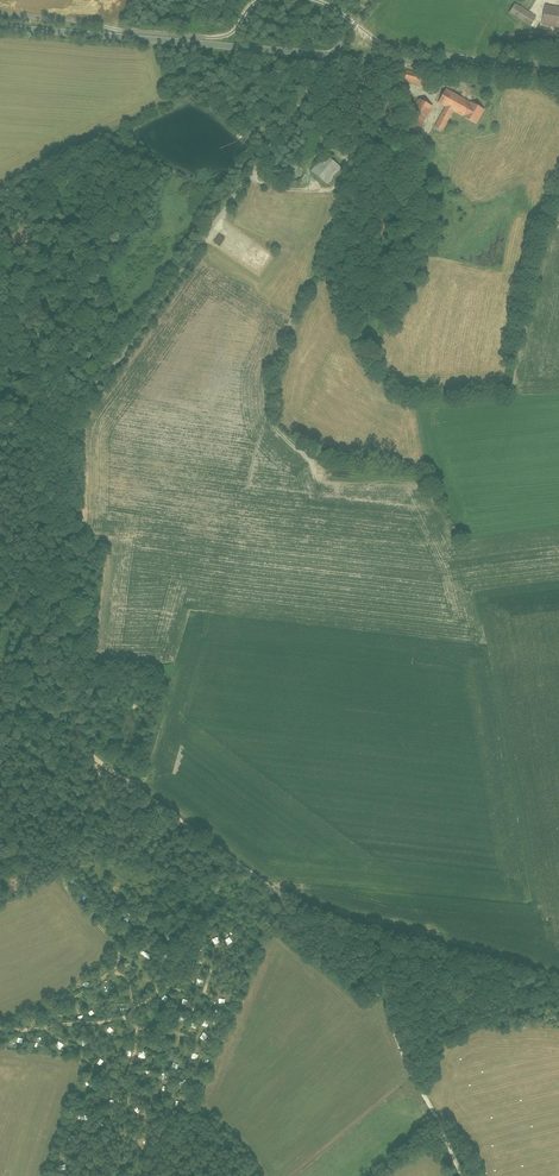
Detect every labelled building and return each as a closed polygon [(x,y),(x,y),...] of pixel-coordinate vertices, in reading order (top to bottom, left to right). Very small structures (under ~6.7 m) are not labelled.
[(512,5),(506,15),(529,29),(535,19),(512,5)] [(538,27),(558,31),(558,10),(542,7),(538,27)] [(404,68),(400,84),(424,90),(428,74),(404,68)] [(445,108),(433,131),(441,136),(454,113),(469,121),(477,107),(447,91),(439,105),(445,108)] [(399,132),(417,140),(432,109),(415,100),(399,132)] [(311,173),(328,187),(342,169),(326,155),(311,173)] [(63,1048),(66,1042),(59,1039),(56,1045),(63,1048)] [(98,1060),(104,1065),(107,1059),(102,1055),(98,1060)]
